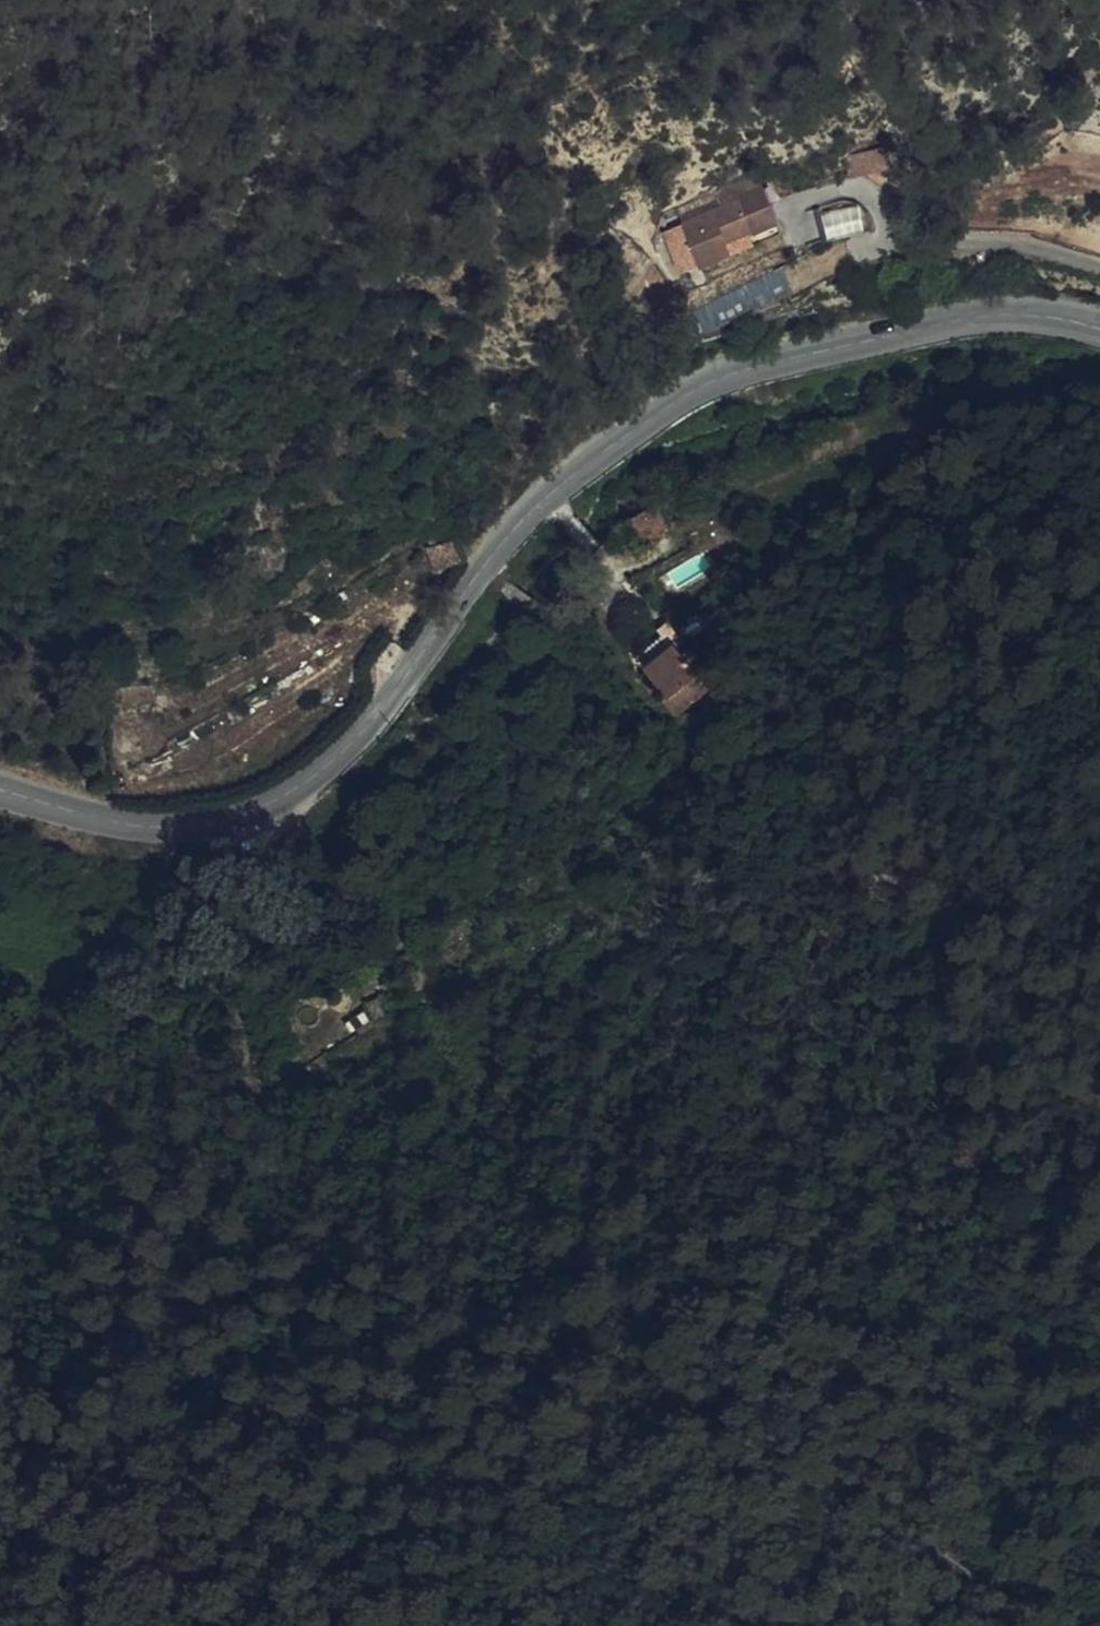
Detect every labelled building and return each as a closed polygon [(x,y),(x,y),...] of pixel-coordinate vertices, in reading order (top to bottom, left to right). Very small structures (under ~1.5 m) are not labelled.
[(716,195),(721,208),(763,190),(757,177),(716,195)] [(776,220),(770,206),(763,190),(721,208),(682,225),(700,268),(732,254),(727,242),(776,220)] [(727,242),(732,254),(781,234),(776,220),(727,242)] [(698,497),(690,485),(632,520),(646,543),(671,527),(665,517),(698,497)] [(694,701),(714,681),(703,668),(697,672),(674,642),(680,637),(670,624),(634,650),(669,695),(663,701),(675,716),(694,701)] [(706,711),(716,697),(710,694),(700,707),(706,711)]
